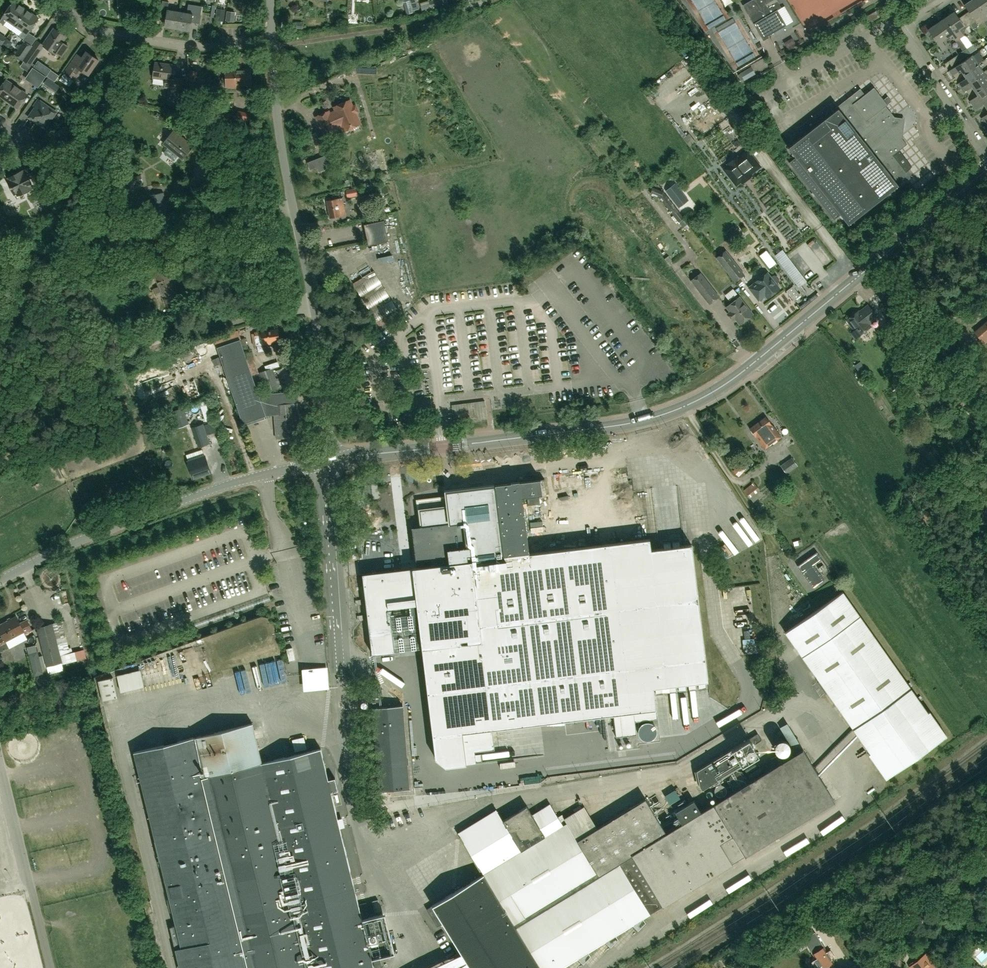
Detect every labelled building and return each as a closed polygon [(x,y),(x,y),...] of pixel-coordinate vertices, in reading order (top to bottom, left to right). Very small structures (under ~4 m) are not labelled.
[(407,14),(413,12),(413,13),(413,10),(410,0),(403,0),(407,14)] [(413,10),(418,9),(416,1),(416,0),(410,0),(413,10)] [(749,17),(762,39),(786,25),(777,10),(781,8),(777,1),(767,7),(765,4),(773,0),(751,0),(742,5),(748,15),(756,10),(757,12),(749,17)] [(833,1),(840,11),(858,0),(834,0),(833,1)] [(973,0),(971,0),(964,5),(968,11),(963,15),(970,25),(975,21),(974,19),(978,16),(983,22),(986,20),(973,0)] [(980,9),(986,20),(986,19),(986,1),(986,0),(973,0),(980,9)] [(26,10),(13,1),(0,20),(0,22),(4,25),(7,20),(15,25),(26,10)] [(177,29),(180,12),(167,10),(169,2),(162,1),(160,17),(166,18),(164,27),(177,29)] [(180,12),(177,29),(190,31),(191,22),(199,23),(202,6),(188,4),(187,13),(180,12)] [(225,10),(217,9),(216,20),(223,21),(225,10)] [(26,10),(15,25),(23,31),(19,36),(24,39),(38,18),(26,10)] [(876,11),(865,17),(869,23),(879,17),(876,11)] [(954,11),(945,18),(955,31),(959,38),(963,35),(965,28),(970,25),(963,15),(958,18),(954,11)] [(228,12),(227,21),(234,22),(235,13),(228,12)] [(955,31),(945,18),(936,23),(946,38),(951,35),(955,41),(959,38),(955,31)] [(946,38),(936,23),(927,30),(942,50),(946,47),(942,41),(946,38)] [(54,29),(43,44),(42,45),(43,46),(54,53),(55,52),(61,56),(69,44),(63,40),(65,37),(54,29)] [(10,41),(6,38),(2,44),(8,48),(10,45),(10,41)] [(33,62),(43,46),(42,45),(43,44),(37,41),(26,57),(33,62)] [(16,55),(22,59),(31,46),(25,42),(16,55)] [(966,48),(957,54),(961,59),(970,53),(966,48)] [(69,86),(74,79),(81,70),(88,75),(98,60),(86,52),(78,63),(73,60),(64,73),(65,73),(60,80),(69,86)] [(961,59),(957,54),(948,61),(951,66),(961,59)] [(963,74),(978,64),(972,55),(949,71),(952,75),(960,70),(963,74)] [(154,70),(153,78),(159,79),(165,79),(164,88),(168,89),(167,97),(170,97),(169,102),(176,103),(178,90),(180,90),(181,89),(182,89),(183,82),(182,81),(182,78),(178,77),(174,77),(174,71),(175,65),(165,64),(155,62),(154,70)] [(978,64),(963,74),(966,78),(958,84),(961,88),(983,73),(978,64)] [(751,66),(740,73),(744,80),(755,74),(751,66)] [(224,77),(222,79),(222,82),(224,84),(226,85),(226,87),(239,87),(239,85),(251,85),(250,69),(238,69),(238,67),(226,68),(226,69),(226,76),(224,77)] [(38,88),(46,77),(33,68),(26,79),(38,88)] [(189,70),(188,80),(192,81),(195,81),(197,72),(189,70)] [(983,73),(961,88),(963,92),(971,87),(974,91),(986,83),(986,78),(983,73)] [(44,83),(49,87),(53,81),(48,78),(44,83)] [(815,90),(822,84),(818,78),(810,84),(815,90)] [(7,81),(0,91),(0,95),(16,107),(25,93),(7,81)] [(974,91),(977,96),(969,101),(972,105),(986,95),(986,83),(974,91)] [(799,127),(805,135),(788,148),(795,157),(789,163),(834,220),(840,215),(848,224),(894,188),(896,190),(907,180),(906,179),(909,177),(910,173),(908,171),(910,169),(911,166),(899,151),(907,145),(902,139),(903,133),(902,133),(904,119),(894,117),(886,106),(887,105),(883,100),(874,87),(864,94),(860,89),(831,111),(827,105),(799,127)] [(972,105),(975,110),(983,104),(986,108),(986,95),(972,105)] [(56,112),(38,100),(34,106),(36,108),(29,118),(37,123),(37,122),(45,128),(56,112)] [(331,113),(323,117),(327,126),(321,129),(324,136),(331,133),(330,130),(342,125),(343,128),(359,121),(355,113),(358,111),(355,106),(352,107),(350,100),(334,107),(336,112),(332,114),(331,113)] [(321,103),(323,108),(329,106),(326,100),(321,103)] [(224,107),(212,104),(209,117),(235,123),(237,117),(227,115),(223,110),(224,107)] [(180,122),(170,115),(165,122),(175,129),(180,122)] [(173,131),(163,143),(168,147),(163,152),(174,161),(178,155),(182,159),(192,147),(183,140),(183,139),(173,131)] [(131,151),(130,143),(112,146),(113,154),(131,151)] [(724,168),(723,169),(736,185),(737,184),(741,181),(742,182),(747,179),(751,175),(750,174),(759,167),(760,166),(748,150),(747,151),(738,158),(737,156),(727,163),(728,165),(725,168),(724,168)] [(330,153),(307,162),(310,170),(317,167),(319,172),(327,168),(325,164),(332,161),(330,153)] [(24,170),(6,179),(15,197),(33,188),(24,170)] [(143,182),(141,174),(137,175),(136,172),(132,173),(133,176),(122,179),(124,187),(127,186),(127,187),(129,187),(130,190),(135,189),(134,184),(143,182)] [(675,183),(665,190),(678,207),(687,200),(675,183)] [(659,197),(678,222),(684,218),(664,191),(653,187),(650,194),(659,197)] [(357,195),(356,188),(347,190),(348,197),(357,195)] [(168,212),(163,192),(137,198),(141,212),(149,210),(155,236),(172,233),(170,222),(176,221),(174,210),(168,212)] [(342,207),(340,198),(326,201),(330,218),(345,215),(344,207),(342,207)] [(388,241),(387,236),(384,221),(382,214),(363,219),(368,245),(388,241)] [(771,243),(764,249),(775,262),(782,256),(771,243)] [(716,257),(735,282),(745,274),(725,250),(716,257)] [(162,265),(150,269),(153,276),(155,275),(159,286),(154,288),(156,293),(161,291),(165,303),(178,299),(174,287),(175,287),(172,276),(169,269),(164,271),(162,265)] [(355,287),(375,274),(373,271),(353,283),(355,287)] [(700,273),(691,280),(709,304),(719,296),(700,273)] [(772,276),(770,277),(767,273),(754,282),(755,283),(748,288),(758,300),(764,295),(767,298),(779,289),(776,284),(777,283),(779,281),(779,278),(777,276),(774,275),(772,276)] [(799,279),(792,284),(798,294),(805,289),(799,279)] [(871,286),(878,294),(886,287),(880,279),(871,286)] [(363,300),(384,287),(381,284),(361,296),(363,300)] [(730,284),(721,291),(728,300),(731,303),(726,307),(730,312),(727,314),(732,320),(735,318),(739,324),(752,314),(739,297),(737,299),(734,296),(738,293),(730,284)] [(368,309),(371,312),(391,300),(389,296),(368,309)] [(851,333),(855,339),(871,326),(868,323),(877,317),(868,305),(859,311),(859,310),(846,320),(854,330),(851,333)] [(379,325),(399,313),(397,309),(376,322),(379,325)] [(986,342),(986,321),(974,332),(984,344),(986,342)] [(253,346),(263,344),(271,343),(271,342),(280,341),(278,329),(261,331),(254,333),(255,338),(253,338),(253,346)] [(956,337),(965,347),(972,340),(963,330),(956,337)] [(239,337),(216,345),(243,424),(266,416),(274,415),(276,438),(300,436),(296,391),(259,394),(239,337)] [(266,391),(277,388),(275,379),(276,379),(273,368),(275,367),(271,354),(264,356),(266,363),(264,364),(266,370),(258,373),(262,383),(263,383),(266,391)] [(865,369),(860,362),(855,365),(859,372),(865,369)] [(295,377),(299,373),(288,363),(284,367),(295,377)] [(345,396),(352,396),(351,385),(344,385),(345,396)] [(60,391),(48,391),(47,404),(60,404),(60,391)] [(485,401),(451,405),(454,422),(487,418),(485,401)] [(177,429),(189,424),(183,408),(171,412),(177,429)] [(749,429),(764,449),(781,436),(766,416),(749,429)] [(212,422),(204,425),(203,423),(192,427),(199,447),(210,444),(207,435),(216,432),(212,422)] [(193,478),(210,472),(205,456),(188,462),(193,478)] [(786,474),(798,466),(792,457),(780,466),(786,474)] [(747,468),(741,463),(732,471),(738,477),(747,468)] [(611,468),(601,468),(601,481),(611,481),(611,468)] [(425,559),(426,566),(362,574),(372,654),(393,651),(388,606),(417,604),(435,758),(445,766),(476,763),(474,751),(495,748),(492,728),(613,713),(617,750),(638,747),(636,726),(658,724),(654,693),(706,686),(705,680),(707,680),(701,622),(695,571),(691,545),(650,549),(649,539),(529,553),(522,496),(542,494),(540,479),(495,485),(497,500),(460,505),(458,491),(450,492),(450,496),(417,500),(420,526),(412,527),(415,560),(425,559)] [(752,495),(755,499),(761,495),(758,491),(760,489),(753,482),(744,489),(751,497),(752,495)] [(580,498),(571,499),(572,506),(581,505),(580,498)] [(554,518),(568,515),(566,505),(552,509),(554,518)] [(532,523),(543,523),(542,515),(532,516),(532,523)] [(795,548),(803,545),(800,537),(793,540),(795,548)] [(821,576),(830,570),(817,552),(797,566),(813,588),(824,580),(821,576)] [(927,712),(843,592),(785,633),(869,753),(868,754),(885,778),(946,735),(929,711),(927,712)] [(9,648),(6,641),(24,632),(25,634),(32,630),(27,619),(20,623),(16,616),(0,624),(0,632),(3,637),(0,638),(0,650),(1,652),(9,648)] [(37,627),(46,667),(62,662),(53,623),(37,627)] [(35,644),(27,647),(28,653),(37,651),(35,644)] [(37,651),(28,653),(34,675),(43,673),(41,668),(45,667),(42,655),(38,656),(37,651)] [(180,662),(153,663),(153,677),(160,677),(160,682),(176,681),(176,686),(181,686),(180,662)] [(117,675),(121,692),(144,687),(141,670),(117,675)] [(326,672),(313,673),(314,685),(327,684),(326,672)] [(118,697),(113,677),(98,681),(103,701),(118,697)] [(402,706),(372,708),(379,791),(409,789),(402,706)] [(371,958),(392,953),(382,914),(362,919),(320,749),(262,763),(252,723),(134,752),(176,926),(170,927),(175,949),(180,967),(374,967),(371,958)] [(702,789),(758,756),(748,739),(696,771),(700,785),(702,789)] [(788,751),(783,739),(770,745),(775,757),(788,751)] [(443,923),(471,967),(577,967),(634,934),(629,926),(650,914),(650,913),(662,906),(663,906),(733,863),(732,863),(743,856),(745,856),(835,801),(830,792),(821,778),(804,750),(768,770),(701,811),(694,800),(675,812),(682,823),(666,832),(645,798),(597,828),(584,806),(564,819),(562,815),(558,817),(550,804),(533,814),(527,806),(503,821),(497,811),(460,834),(484,874),(426,909),(437,927),(443,923)] [(679,785),(672,789),(674,794),(682,790),(679,785)] [(461,818),(465,825),(482,817),(478,809),(461,818)] [(147,914),(153,912),(150,900),(144,902),(147,914)] [(372,901),(375,913),(382,911),(379,900),(372,901)] [(838,934),(848,929),(843,920),(833,925),(838,934)] [(804,936),(810,933),(805,925),(799,928),(804,936)] [(814,960),(818,966),(819,966),(821,967),(827,967),(834,964),(831,958),(834,956),(830,949),(827,951),(824,946),(812,954),(815,959),(814,960)] [(926,953),(910,966),(912,967),(935,967),(936,967),(931,961),(932,960),(926,953)]
